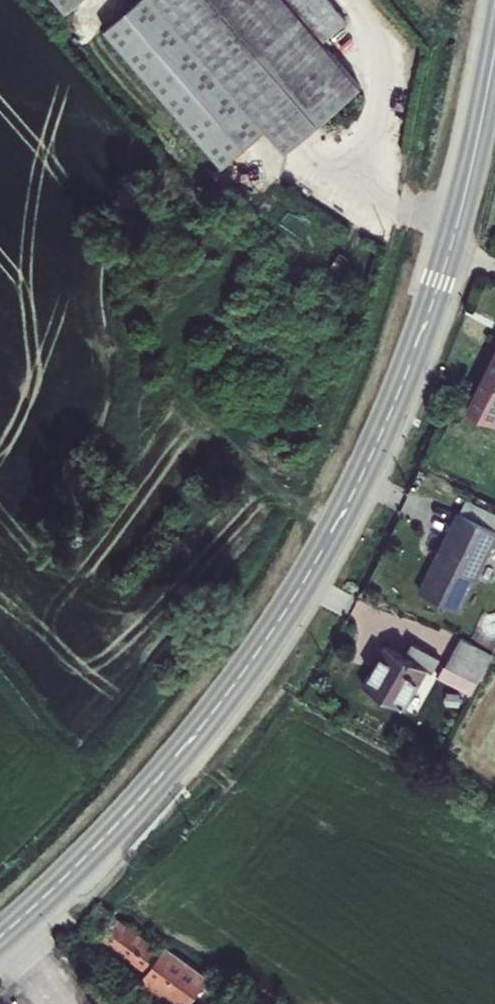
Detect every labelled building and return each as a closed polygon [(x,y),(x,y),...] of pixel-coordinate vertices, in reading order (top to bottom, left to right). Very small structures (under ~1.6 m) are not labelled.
[(65,13),(80,0),(54,0),(65,13)] [(287,152),(361,88),(321,43),(345,22),(326,0),(154,0),(287,152)] [(467,412),(494,426),(494,357),(467,412)] [(444,631),(485,552),(448,533),(406,611),(444,631)] [(494,656),(494,651),(460,635),(441,677),(478,694),(494,656)] [(364,677),(379,685),(393,659),(378,651),(364,677)] [(446,717),(460,689),(427,673),(413,702),(446,717)] [(380,748),(407,697),(381,683),(375,694),(354,683),(332,724),(380,748)] [(151,1003),(201,1003),(202,1003),(157,974),(153,981),(95,939),(82,955),(142,996),(152,1003),(151,1003)]
